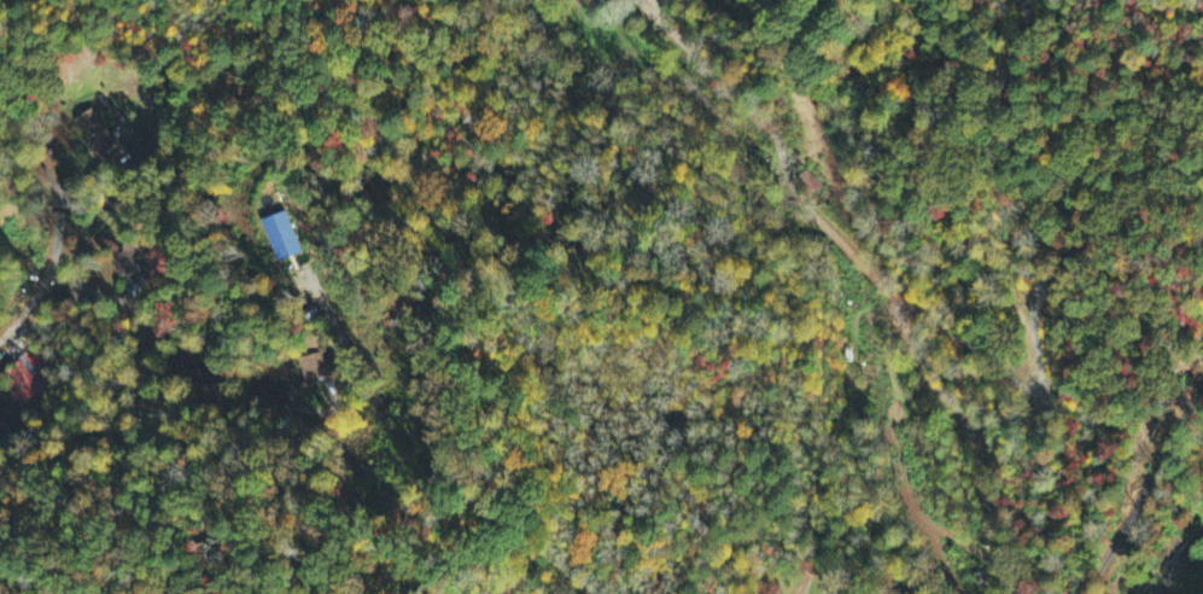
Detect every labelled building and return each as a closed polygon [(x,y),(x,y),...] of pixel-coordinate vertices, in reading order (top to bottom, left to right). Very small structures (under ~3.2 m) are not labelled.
[(114,150),(95,111),(75,120),(95,160),(114,150)] [(278,265),(301,256),(285,215),(262,224),(278,265)] [(7,395),(18,410),(55,384),(32,352),(2,374),(13,390),(7,395)] [(298,360),(302,384),(326,379),(322,355),(298,360)] [(287,377),(278,362),(263,371),(272,386),(287,377)]
